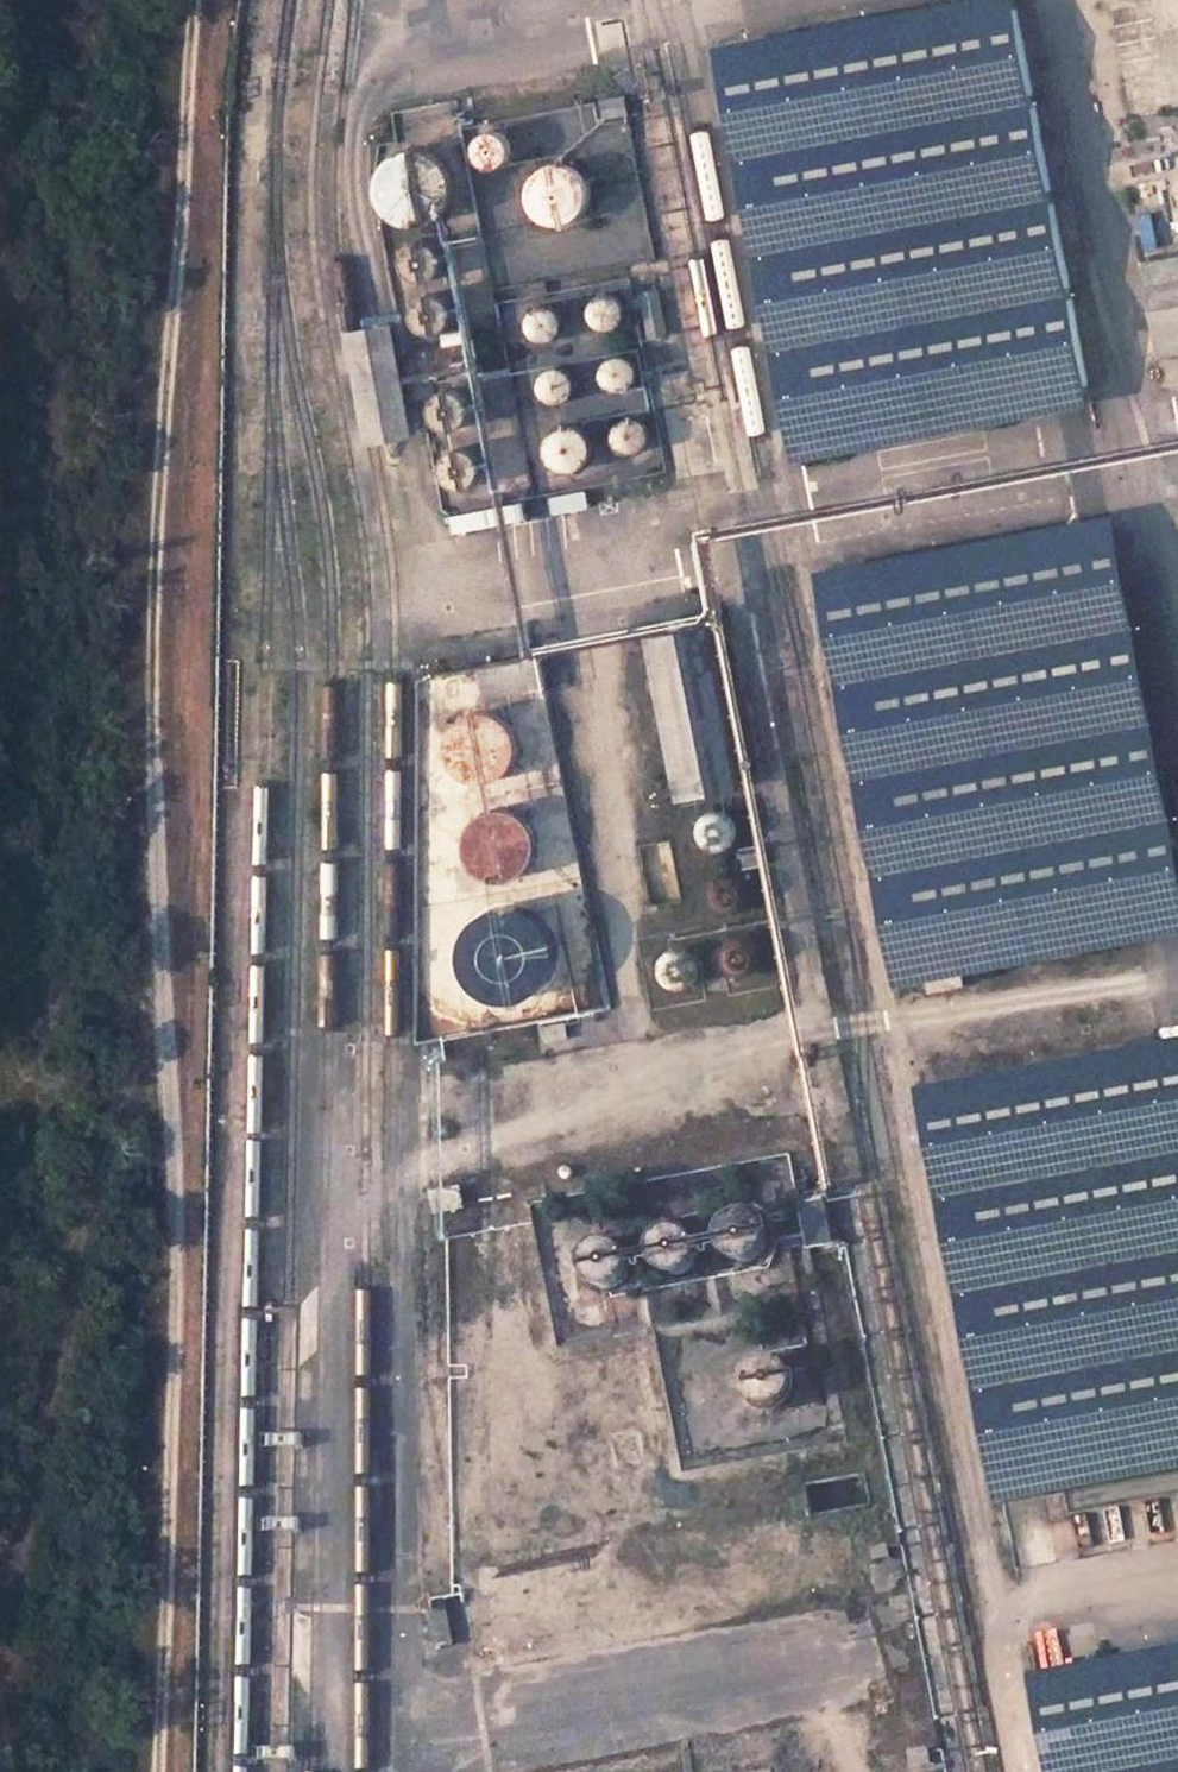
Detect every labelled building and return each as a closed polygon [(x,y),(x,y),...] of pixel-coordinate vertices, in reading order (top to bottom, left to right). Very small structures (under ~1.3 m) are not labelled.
[(1016,0),(1004,0),(724,56),(801,442),(1092,384),(1016,0)] [(441,226),(447,222),(452,218),(457,213),(464,200),(466,186),(464,172),(461,166),(453,154),(441,146),(428,142),(414,143),(407,144),(394,151),(385,162),(382,168),(378,182),(378,189),(379,196),(381,203),(385,209),(394,220),(406,227),(413,229),(427,230),(441,226)] [(415,259),(415,262),(415,266),(418,272),(426,280),(432,282),(440,283),(446,281),(455,274),(458,268),(459,257),(457,250),(453,245),(447,241),(436,238),(429,240),(421,246),(417,252),(415,259)] [(1177,344),(1177,246),(1148,252),(1167,346),(1177,344)] [(677,330),(670,288),(651,291),(658,334),(677,330)] [(631,294),(622,290),(619,290),(613,291),(605,297),(601,302),(600,308),(601,317),(605,323),(612,328),(618,329),(625,329),(630,326),(635,322),(639,313),(639,307),(635,298),(631,294)] [(423,305),(422,312),(422,316),(423,322),(427,328),(432,333),(442,336),(452,334),(458,330),(464,321),(465,314),(464,307),(461,301),(459,299),(450,293),(443,292),(436,294),(430,297),(423,305)] [(563,342),(571,337),(573,335),(577,326),(577,320),(575,314),(571,309),(563,304),(557,303),(548,306),(543,310),(539,315),(538,324),(539,330),(542,336),(547,340),(556,342),(563,342)] [(619,356),(615,361),(614,364),(612,370),(612,377),(615,383),(622,389),(631,392),(637,391),(643,389),(650,382),(652,372),(651,366),(648,360),(641,354),(631,352),(625,353),(619,356)] [(554,385),(555,391),(556,394),(562,400),(568,402),(574,402),(582,399),(588,393),(590,387),(590,381),(588,376),(585,371),(580,368),(571,366),(565,367),(560,370),(555,377),(554,385)] [(443,420),(447,426),(450,428),(454,429),(461,431),(468,430),(475,427),(481,422),(484,415),(485,408),(485,404),(484,401),(481,394),(476,389),(469,386),(461,385),(458,385),(451,388),(443,395),(441,399),(439,406),(440,413),(443,420)] [(648,453),(657,449),(659,447),(664,439),(665,433),(664,427),(662,421),(654,415),(648,414),(639,415),(634,418),(628,425),(626,431),(627,438),(629,443),(636,450),(642,452),(648,453)] [(561,461),(563,464),(566,467),(573,471),(581,473),(585,473),(590,472),(597,469),(603,463),(607,455),(609,447),(607,439),(606,435),(601,428),(594,424),(586,421),(582,421),(574,423),(566,427),(561,433),(557,441),(557,445),(557,453),(561,461)] [(454,461),(453,469),(454,472),(457,479),(465,487),(476,490),(483,489),(490,486),(497,478),(500,471),(500,464),(498,456),(490,448),(483,445),(476,444),(472,444),(465,447),(462,449),(457,454),(454,461)] [(1120,526),(828,582),(904,972),(1177,916),(1177,826),(1120,526)] [(653,641),(685,809),(752,795),(721,628),(653,641)] [(501,704),(493,704),(488,705),(479,708),(471,712),(461,722),(455,735),(454,744),(454,753),(458,766),(464,774),(470,780),(478,785),(487,788),(501,789),(510,786),(517,783),(524,778),(530,772),(534,764),(537,756),(538,748),(538,740),(535,732),(532,724),(527,718),(520,712),(509,706),(501,704)] [(724,851),(731,850),(734,849),(742,843),(745,837),(746,830),(744,820),(740,815),(734,811),(724,809),(718,810),(710,816),(706,822),(704,831),(706,838),(709,844),(718,849),(724,851)] [(483,822),(477,829),(475,832),(471,840),(470,849),(470,858),(471,866),(475,874),(479,882),(486,888),(493,893),(501,896),(509,897),(519,897),(524,896),(537,891),(545,885),(551,877),(556,864),(557,854),(556,844),(553,835),(548,827),(538,817),(529,813),(520,810),(506,811),(497,813),(490,817),(483,822)] [(674,866),(642,873),(655,934),(687,927),(674,866)] [(728,912),(734,914),(737,915),(744,914),(752,909),(757,901),(759,895),(758,888),(755,882),(750,878),(741,874),(731,875),(726,879),(720,886),(718,893),(719,899),(723,908),(728,912)] [(563,911),(553,906),(547,904),(542,903),(530,903),(520,904),(510,908),(502,914),(494,921),(489,929),(485,939),(482,949),(482,959),(484,969),(488,979),(494,987),(501,994),(510,1000),(519,1004),(529,1006),(541,1006),(552,1003),(557,1001),(567,995),(575,987),(581,977),(583,972),(585,960),(586,949),(583,938),(581,933),(578,928),(572,918),(563,911)] [(734,955),(733,962),(734,964),(736,970),(740,975),(748,979),(754,979),(760,977),(767,972),(771,963),(771,957),(768,949),(763,945),(755,941),(749,941),(743,944),(738,947),(734,955)] [(707,962),(704,957),(702,954),(694,950),(687,949),(681,950),(676,953),(670,961),(668,967),(669,973),(673,982),(678,986),(684,988),(690,988),(699,985),(706,978),(708,972),(707,962)] [(919,1090),(999,1504),(1177,1469),(1177,1040),(919,1090)] [(467,1185),(436,1191),(440,1213),(470,1206),(467,1185)] [(832,1200),(804,1205),(811,1246),(839,1242),(832,1200)] [(735,1261),(741,1262),(744,1262),(752,1261),(757,1259),(762,1255),(767,1247),(770,1237),(768,1228),(763,1219),(755,1214),(745,1211),(735,1213),(726,1219),(721,1225),(719,1231),(719,1236),(720,1245),(724,1252),(730,1258),(735,1261)] [(696,1239),(691,1232),(689,1231),(682,1226),(676,1225),(671,1225),(663,1227),(655,1233),(650,1242),(649,1251),(651,1261),(657,1268),(665,1273),(675,1275),(684,1272),(691,1267),(696,1261),(698,1255),(698,1250),(696,1239)] [(624,1244),(618,1239),(615,1238),(606,1236),(598,1237),(588,1242),(583,1249),(581,1254),(580,1259),(580,1268),(586,1278),(592,1283),(603,1286),(611,1286),(616,1284),(621,1281),(627,1273),(630,1263),(630,1255),(627,1248),(624,1244)] [(769,1403),(779,1402),(782,1401),(791,1395),(795,1388),(797,1383),(797,1377),(796,1369),(791,1362),(787,1358),(782,1355),(774,1353),(764,1355),(756,1360),(750,1368),(748,1377),(749,1387),(754,1395),(760,1400),(769,1403)] [(446,1598),(435,1600),(438,1612),(431,1613),(437,1647),(454,1644),(446,1598)] [(1032,1674),(1050,1771),(1177,1771),(1177,1646),(1032,1674)]
